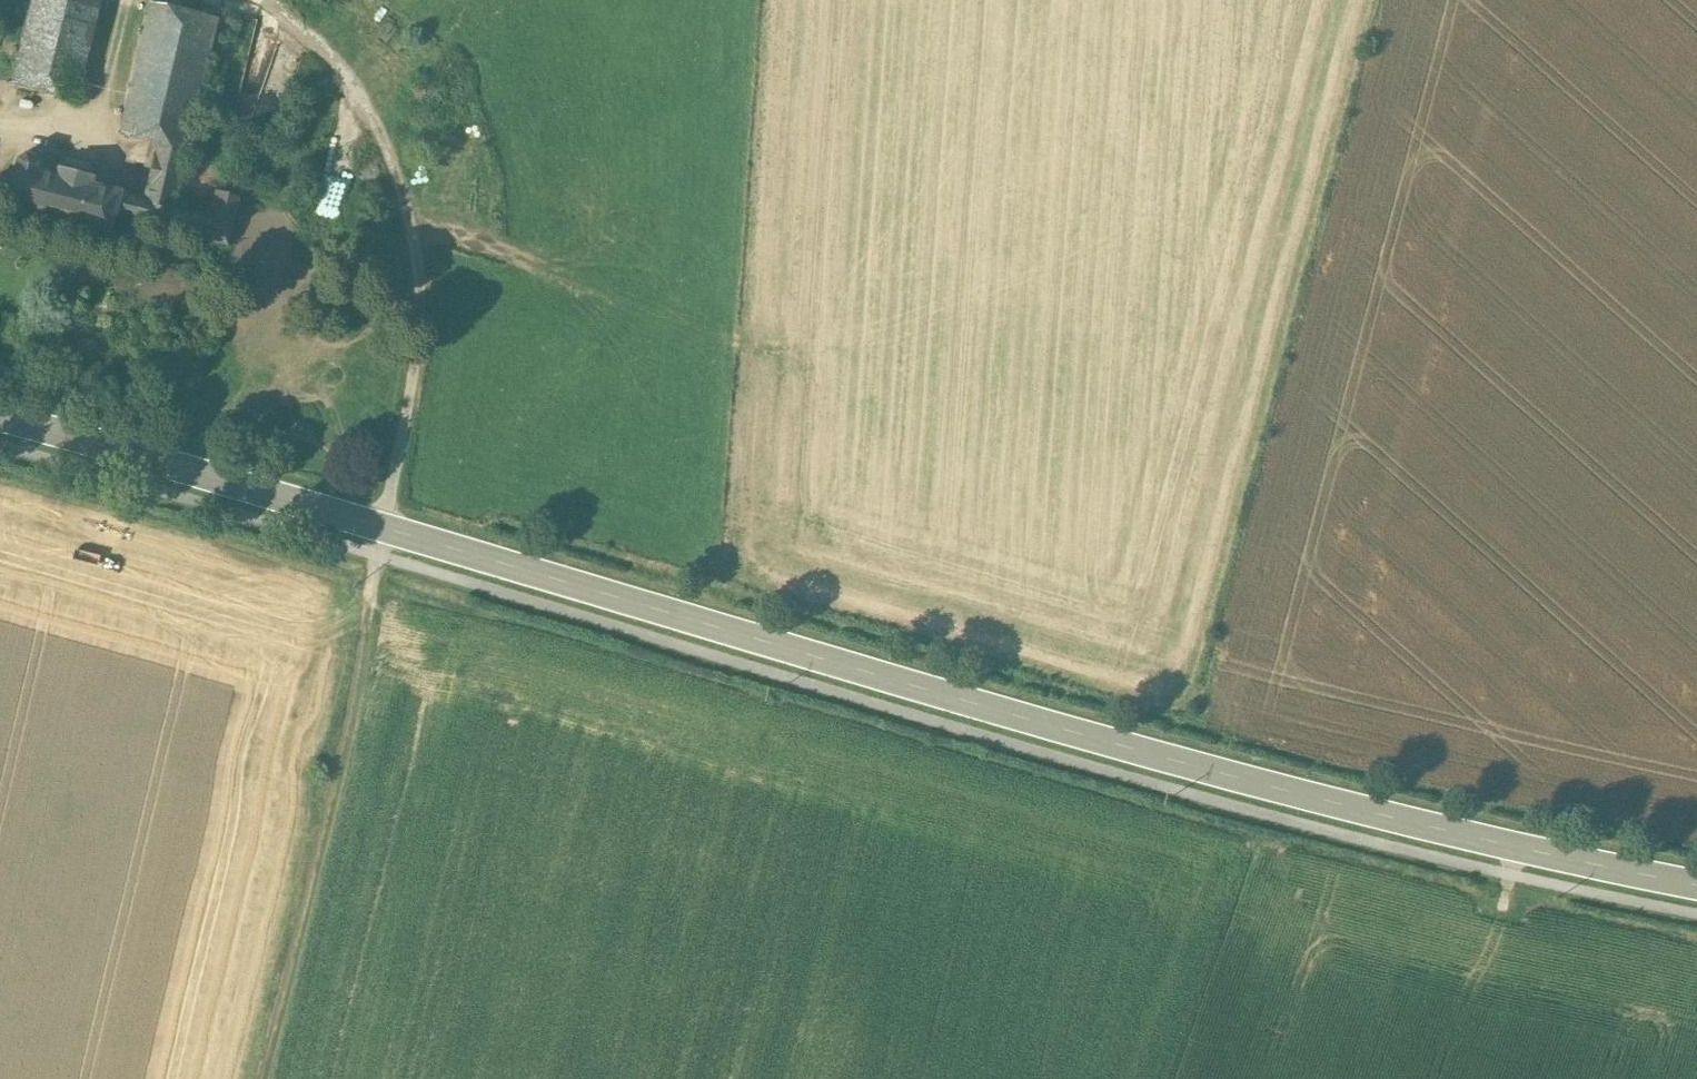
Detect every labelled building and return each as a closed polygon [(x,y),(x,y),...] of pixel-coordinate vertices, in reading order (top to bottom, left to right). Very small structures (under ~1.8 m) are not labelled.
[(10,85),(74,101),(99,0),(31,0),(10,85)] [(216,20),(149,4),(122,113),(124,113),(119,132),(156,141),(184,148),(216,20)] [(246,68),(258,18),(236,13),(212,110),(253,120),(265,72),(246,68)] [(184,148),(156,141),(142,199),(170,206),(184,148)] [(34,159),(24,157),(17,161),(4,211),(106,238),(112,217),(118,193),(91,186),(92,179),(57,170),(55,176),(37,172),(38,166),(34,159)] [(214,192),(208,215),(170,206),(142,199),(118,193),(112,217),(226,244),(238,198),(214,192)]
